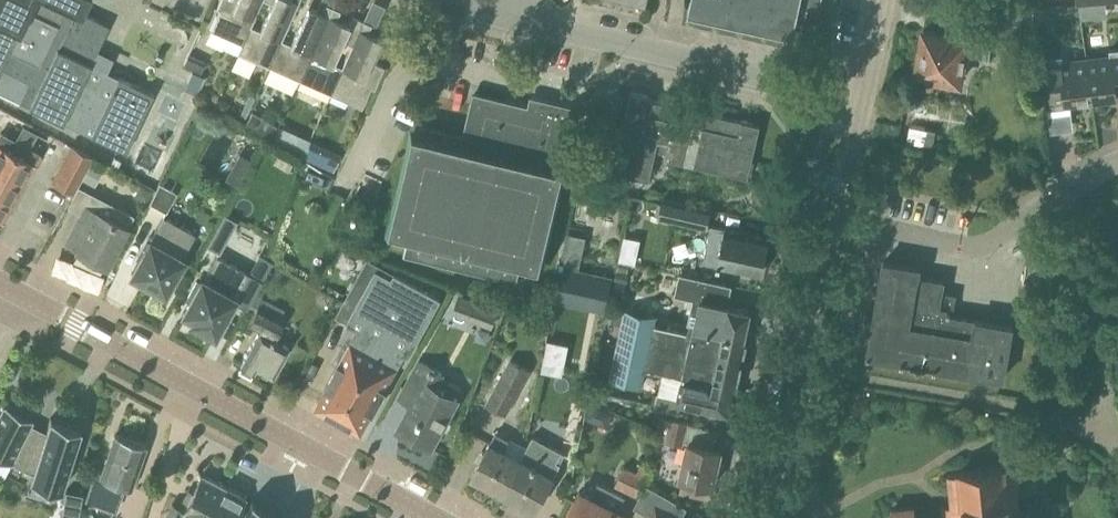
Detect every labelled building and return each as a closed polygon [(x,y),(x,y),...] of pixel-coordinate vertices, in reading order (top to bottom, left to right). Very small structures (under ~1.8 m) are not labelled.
[(98,50),(110,25),(79,11),(84,0),(0,0),(0,91),(86,132),(127,151),(155,92),(111,71),(117,58),(98,50)] [(263,0),(220,0),(217,7),(220,9),(211,30),(229,38),(231,32),(244,38),(245,38),(250,26),(251,26),(263,0)] [(270,7),(260,30),(251,26),(250,26),(245,38),(244,38),(238,52),(256,60),(258,55),(271,60),(272,61),(281,39),(282,40),(300,0),(280,0),(275,9),(270,7)] [(690,9),(815,36),(822,0),(692,0),(690,9)] [(937,9),(947,10),(949,0),(938,0),(937,9)] [(269,66),(287,74),(289,68),(302,74),(333,7),(325,3),(321,11),(313,8),(306,23),(301,21),(291,44),(282,40),(281,39),(272,61),(271,60),(269,66)] [(313,85),(331,93),(331,94),(334,88),(333,88),(364,20),(353,15),(349,24),(337,18),(341,10),(333,7),(302,74),(299,79),(301,80),(303,75),(315,80),(313,85)] [(925,29),(917,73),(962,81),(967,54),(983,57),(991,58),(993,45),(998,46),(1000,36),(1021,40),(1030,42),(1033,25),(1024,23),(978,16),(977,25),(958,22),(945,20),(943,32),(931,30),(925,29)] [(374,88),(384,66),(371,60),(373,54),(378,56),(385,40),(368,32),(371,24),(364,20),(333,88),(334,88),(346,94),(344,99),(362,107),(371,86),(374,88)] [(1092,98),(1111,96),(1112,101),(1117,100),(1117,49),(1110,50),(1111,56),(1088,59),(1092,98)] [(1063,56),(1048,58),(1054,108),(1074,106),(1074,100),(1092,98),(1088,59),(1064,62),(1063,56)] [(293,81),(288,93),(310,102),(315,90),(293,81)] [(651,94),(632,90),(618,153),(616,153),(613,166),(615,167),(614,171),(651,180),(658,150),(672,153),(671,159),(751,177),(752,172),(754,173),(757,159),(755,159),(762,124),(677,105),(666,103),(650,99),(651,94)] [(541,267),(564,169),(559,167),(573,106),(532,97),(529,106),(475,93),(465,135),(423,125),(421,135),(414,133),(391,231),(411,236),(407,253),(516,279),(521,262),(541,267)] [(666,103),(677,105),(681,96),(666,93),(666,103)] [(218,95),(211,109),(224,115),(231,102),(218,95)] [(239,125),(264,134),(269,121),(244,112),(239,125)] [(16,153),(22,143),(2,132),(0,136),(0,172),(4,174),(16,153)] [(4,174),(24,185),(41,154),(22,143),(16,153),(4,174)] [(74,193),(94,157),(73,145),(70,144),(50,181),(74,193)] [(303,155),(302,157),(317,164),(323,151),(308,144),(303,155)] [(234,179),(243,157),(231,151),(221,174),(234,179)] [(4,174),(0,182),(0,197),(13,204),(24,185),(4,174)] [(151,203),(166,211),(176,193),(161,185),(151,203)] [(135,214),(79,186),(70,202),(85,209),(66,243),(78,249),(78,250),(108,265),(118,241),(121,243),(126,235),(125,233),(128,227),(130,228),(135,214)] [(3,222),(13,204),(0,197),(0,221),(3,222)] [(664,198),(660,217),(707,228),(711,208),(664,198)] [(225,214),(207,245),(219,252),(237,221),(225,214)] [(164,216),(132,274),(144,281),(142,285),(160,295),(162,291),(165,293),(167,289),(170,291),(180,273),(177,271),(183,260),(182,259),(196,234),(164,216)] [(714,225),(707,260),(763,273),(770,237),(714,225)] [(585,236),(575,234),(569,260),(579,262),(585,236)] [(249,273),(217,256),(203,281),(202,280),(200,283),(197,281),(187,299),(190,301),(184,313),(194,319),(192,322),(215,335),(249,273)] [(619,260),(617,269),(627,272),(629,262),(619,260)] [(883,264),(867,354),(900,360),(936,366),(936,364),(1003,376),(1012,324),(951,313),(954,294),(942,292),(944,281),(919,276),(921,267),(883,260),(882,264),(883,264)] [(560,292),(608,302),(613,276),(565,266),(560,292)] [(379,269),(350,322),(331,356),(341,362),(328,385),(331,387),(320,407),(362,429),(372,410),(375,412),(388,388),(386,386),(404,353),(412,357),(444,298),(397,273),(395,278),(379,269)] [(734,286),(681,275),(678,289),(697,293),(695,304),(701,305),(696,326),(747,337),(747,336),(753,310),(720,303),(721,297),(731,299),(734,286)] [(615,279),(613,290),(623,292),(625,282),(615,279)] [(452,312),(468,319),(475,301),(459,295),(452,312)] [(286,318),(260,304),(249,324),(261,330),(246,358),(247,358),(244,362),(246,363),(245,366),(253,370),(254,368),(257,369),(258,366),(275,375),(291,346),(276,338),(286,318)] [(657,316),(627,309),(616,359),(647,366),(646,369),(685,377),(708,382),(710,386),(736,391),(748,337),(747,336),(747,337),(696,326),(686,324),(684,332),(655,326),(657,316)] [(447,367),(424,355),(411,377),(424,385),(401,427),(434,445),(461,396),(448,389),(451,383),(441,378),(447,367)] [(532,369),(513,359),(489,403),(507,413),(532,369)] [(647,366),(616,359),(612,380),(642,387),(646,369),(647,366)] [(659,394),(656,407),(680,412),(683,399),(735,411),(739,391),(736,391),(710,386),(708,382),(685,377),(680,399),(659,394)] [(28,428),(27,427),(32,418),(3,403),(0,410),(0,456),(11,461),(28,428)] [(613,412),(591,404),(586,419),(607,428),(613,412)] [(28,428),(11,461),(32,472),(29,480),(60,490),(80,427),(50,417),(44,435),(28,428)] [(668,441),(684,444),(688,422),(673,418),(668,441)] [(506,492),(524,458),(506,448),(511,439),(498,432),(493,441),(492,441),(474,474),(506,492)] [(536,435),(524,458),(506,492),(538,509),(556,476),(563,463),(559,461),(565,450),(536,435)] [(146,446),(115,436),(101,474),(96,472),(86,500),(116,510),(125,485),(131,487),(146,446)] [(722,449),(689,442),(682,477),(684,478),(681,490),(710,497),(712,484),(714,485),(715,484),(714,484),(721,450),(722,450),(722,449)] [(1031,516),(1033,512),(1030,509),(1027,512),(1020,512),(1018,485),(1020,485),(1018,465),(1007,466),(1006,463),(958,468),(958,471),(949,472),(952,503),(944,504),(942,502),(939,507),(942,509),(943,517),(1031,517),(1031,516)] [(650,478),(626,466),(617,484),(641,496),(650,478)] [(166,517),(208,517),(223,487),(203,476),(181,517),(169,511),(166,517)] [(567,517),(623,517),(626,513),(625,512),(628,506),(623,504),(627,496),(600,481),(593,496),(582,490),(567,517)] [(637,506),(652,514),(664,493),(648,484),(637,506)] [(208,517),(234,517),(239,509),(244,498),(223,487),(208,517)] [(64,490),(59,517),(77,517),(82,494),(64,490)] [(652,514),(650,517),(681,517),(688,506),(664,493),(652,514)] [(273,517),(275,514),(276,513),(272,511),(264,507),(263,506),(254,502),(251,500),(250,502),(251,502),(249,504),(247,509),(245,512),(239,509),(234,517),(275,517),(273,517)] [(915,507),(890,509),(891,517),(916,517),(915,507)]
